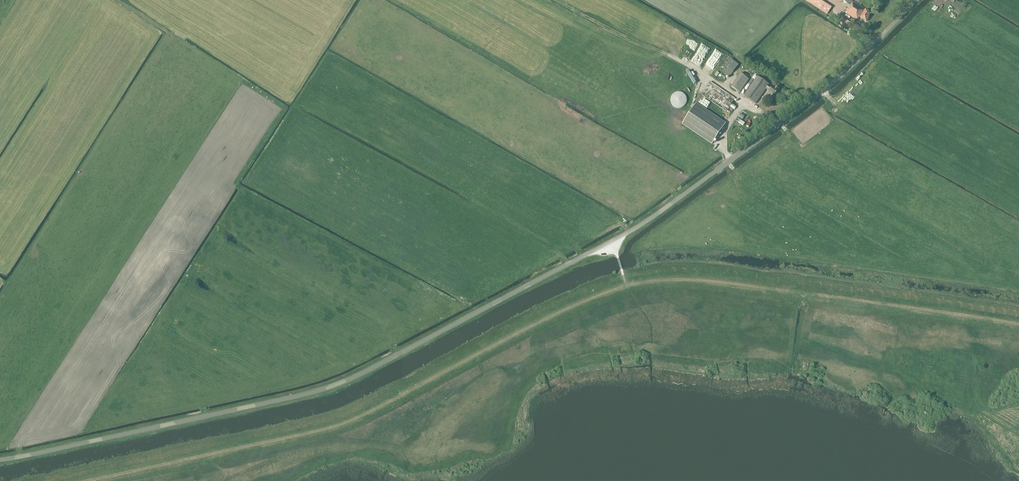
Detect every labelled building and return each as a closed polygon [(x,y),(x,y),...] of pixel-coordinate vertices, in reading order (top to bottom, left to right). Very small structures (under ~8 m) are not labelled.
[(821,0),(804,0),(827,15),(832,7),(821,0)] [(859,16),(860,17),(860,18),(866,22),(871,14),(852,1),(849,5),(847,9),(848,10),(846,13),(857,20),(859,16)] [(852,21),(843,15),(840,20),(849,26),(852,21)] [(669,52),(680,56),(684,46),(695,50),(697,43),(695,42),(696,39),(685,36),(682,44),(679,43),(677,48),(671,46),(669,52)] [(707,61),(712,65),(708,70),(711,72),(723,56),(715,51),(707,61)] [(729,77),(739,65),(731,59),(725,66),(728,68),(724,73),(729,77)] [(739,93),(749,79),(741,73),(731,87),(739,93)] [(771,88),(768,86),(769,85),(757,76),(743,96),(755,104),(766,89),(769,91),(768,92),(774,96),(778,91),(778,90),(779,89),(776,86),(774,88),(772,87),(771,88)] [(727,112),(735,99),(710,82),(701,95),(727,112)] [(670,98),(670,101),(670,103),(671,105),(673,107),(675,108),(677,109),(680,109),(682,108),(684,107),(685,105),(686,103),(687,101),(686,98),(685,96),(684,94),(682,93),(680,93),(677,93),(675,93),(673,94),(671,96),(670,98)] [(682,125),(712,144),(726,123),(696,104),(682,125)]
